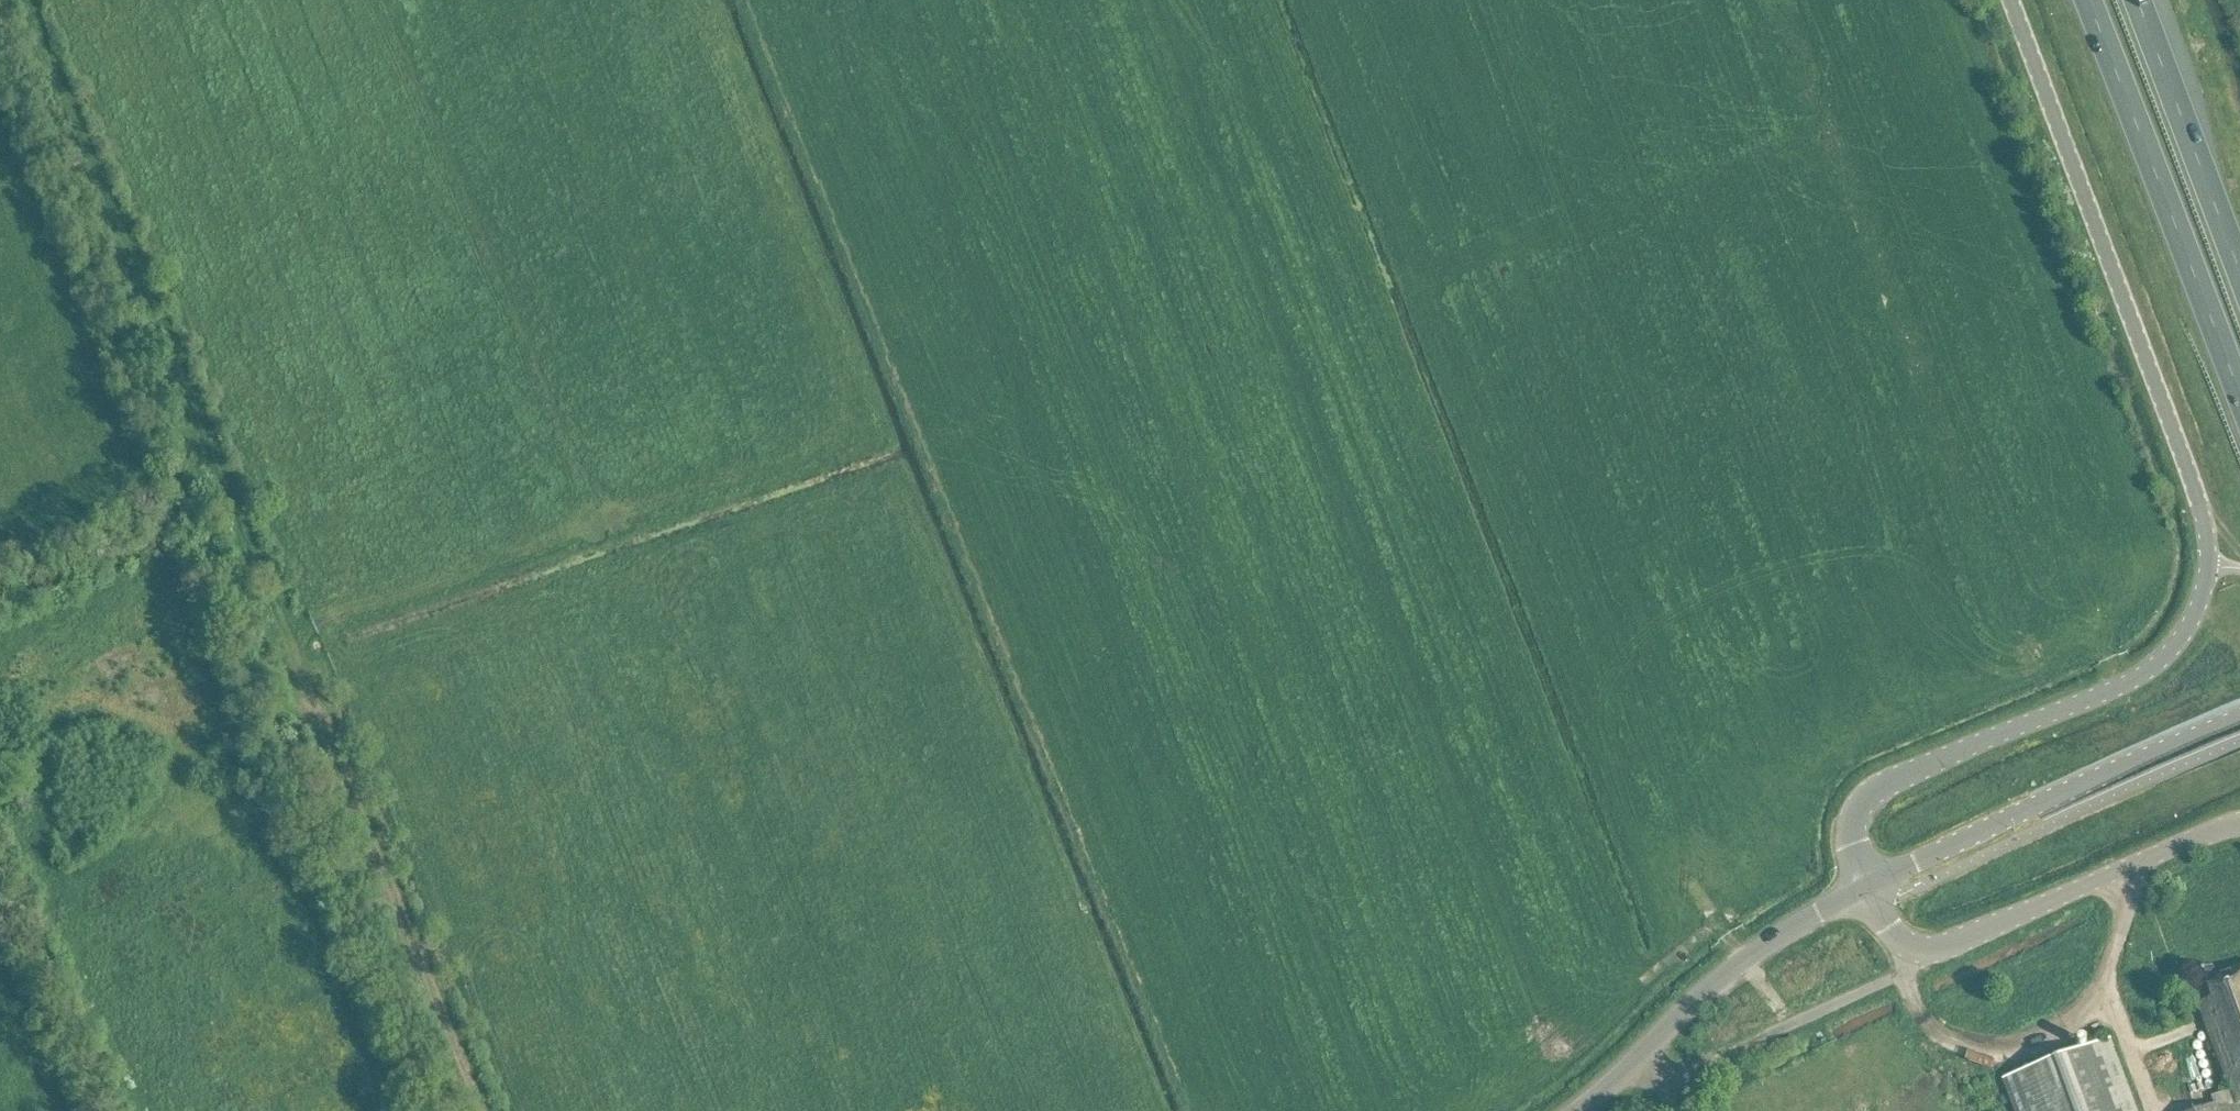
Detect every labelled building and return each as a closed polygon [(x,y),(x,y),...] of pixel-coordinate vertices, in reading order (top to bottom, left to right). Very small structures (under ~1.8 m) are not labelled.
[(11,711),(4,693),(0,694),(0,715),(11,711)] [(2219,978),(2215,968),(2196,975),(2206,1004),(2202,1005),(2233,1091),(2213,1098),(2216,1106),(2202,1110),(2239,1110),(2239,1107),(2239,1106),(2239,970),(2219,978)] [(2108,1040),(2003,1080),(2015,1110),(2135,1110),(2108,1040)]
